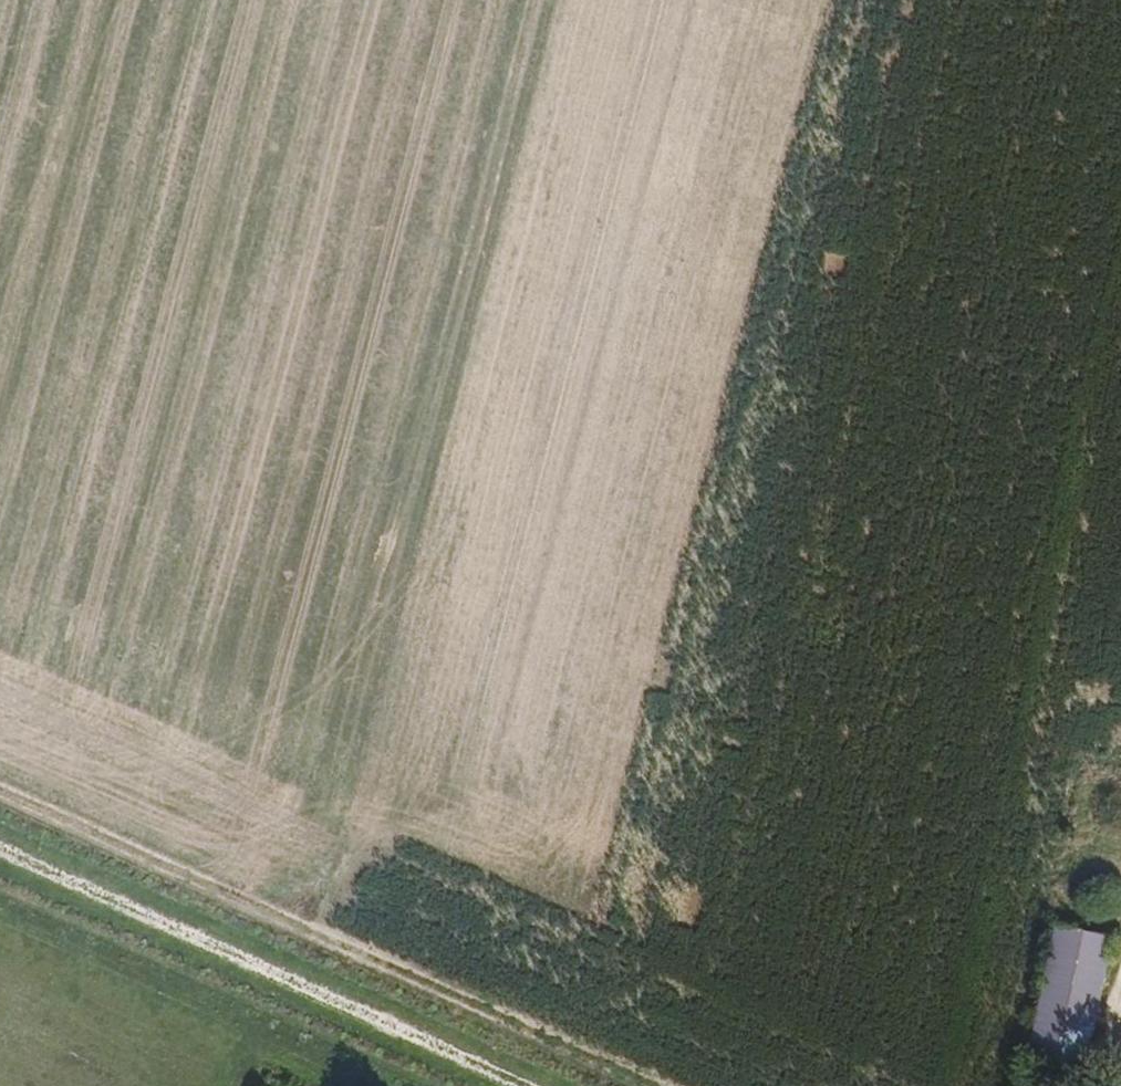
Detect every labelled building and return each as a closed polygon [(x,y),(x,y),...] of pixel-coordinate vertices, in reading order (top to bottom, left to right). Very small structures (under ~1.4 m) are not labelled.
[(1113,941),(1058,930),(1030,1055),(1086,1065),(1113,941)]
